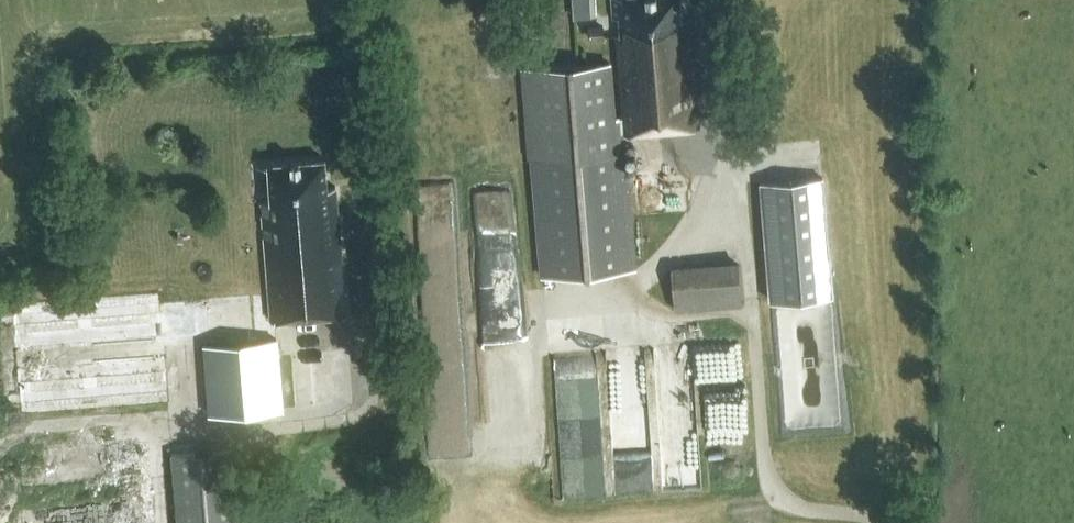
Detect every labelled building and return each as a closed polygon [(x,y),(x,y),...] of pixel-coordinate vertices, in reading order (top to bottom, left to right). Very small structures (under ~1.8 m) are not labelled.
[(681,0),(612,0),(614,17),(622,16),(623,33),(619,34),(625,117),(617,117),(612,56),(525,64),(543,275),(635,267),(624,132),(699,126),(690,16),(683,16),(681,0)] [(604,24),(588,25),(589,37),(604,36),(604,24)] [(719,59),(704,60),(706,87),(722,85),(719,59)] [(326,157),(269,162),(272,200),(262,200),(272,320),(347,313),(337,185),(328,186),(326,157)] [(769,299),(835,294),(824,172),(759,178),(769,299)] [(422,185),(423,205),(455,203),(454,183),(422,185)] [(675,308),(742,302),(739,263),(672,269),(675,308)] [(168,401),(164,342),(176,341),(175,335),(199,333),(196,299),(160,302),(159,292),(14,303),(22,412),(168,401)] [(277,337),(205,342),(210,412),(282,406),(277,337)] [(634,427),(622,428),(624,474),(642,474),(643,487),(656,486),(653,416),(652,416),(650,365),(613,367),(615,405),(633,405),(634,427)] [(234,448),(173,453),(179,522),(240,522),(234,448)] [(667,457),(668,485),(705,484),(704,455),(667,457)]
